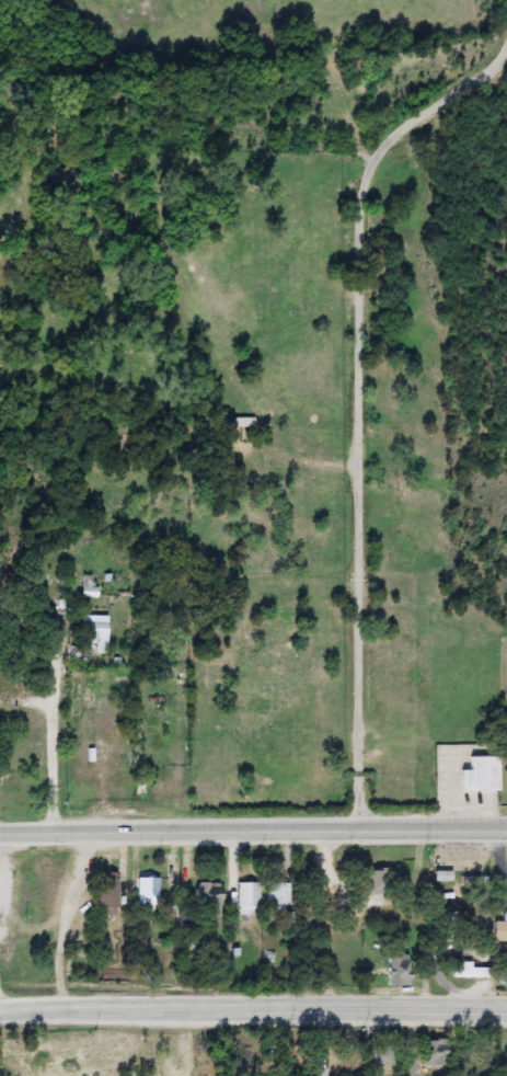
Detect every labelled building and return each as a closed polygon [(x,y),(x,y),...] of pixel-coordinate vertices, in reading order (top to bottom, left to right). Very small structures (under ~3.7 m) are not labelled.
[(252,419),(252,427),(233,427),(233,419),(252,419)] [(81,645),(81,615),(108,615),(108,654),(94,654),(94,645),(81,645)] [(462,792),(462,770),(471,770),(471,757),(500,757),(500,792),(462,792)] [(380,871),(380,894),(367,894),(367,871),(380,871)] [(118,872),(118,915),(101,915),(101,872),(118,872)] [(138,902),(138,878),(159,878),(159,902),(138,902)] [(197,926),(197,882),(221,882),(221,926),(197,926)] [(258,882),(258,916),(237,916),(237,882),(258,882)] [(267,882),(288,882),(288,917),(267,917),(267,882)] [(491,923),(506,923),(506,943),(491,943),(491,923)] [(389,957),(411,957),(411,986),(389,986),(389,957)] [(453,978),(453,965),(491,965),(491,978),(453,978)] [(426,1040),(447,1040),(447,1066),(426,1066),(426,1040)] [(366,1066),(366,1044),(393,1044),(393,1066),(366,1066)]
